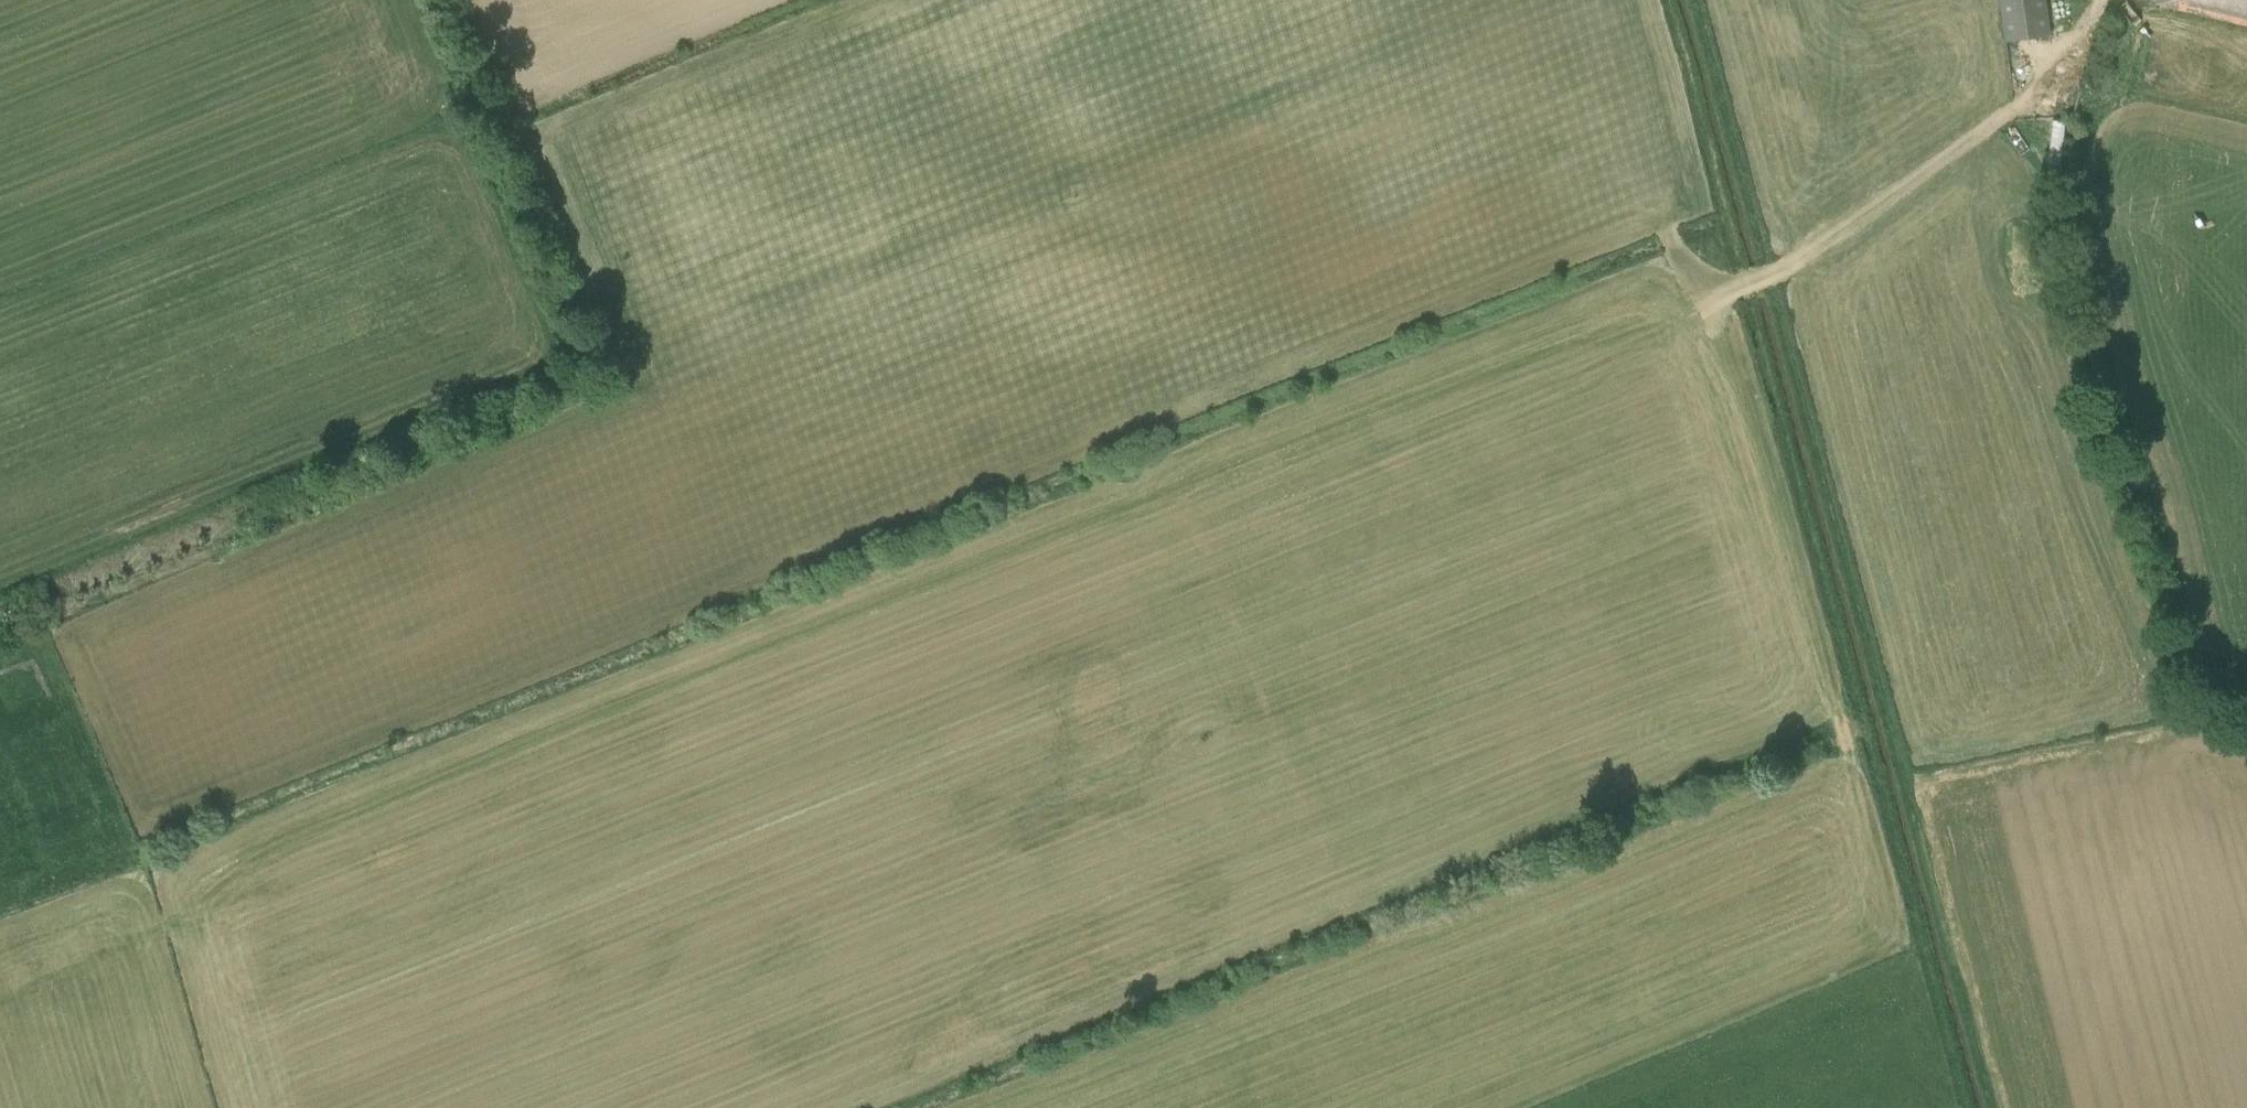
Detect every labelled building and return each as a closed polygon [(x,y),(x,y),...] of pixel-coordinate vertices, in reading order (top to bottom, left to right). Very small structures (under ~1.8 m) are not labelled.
[(2006,40),(2050,34),(2046,0),(2000,0),(2006,40)] [(2155,3),(2246,25),(2246,0),(2156,0),(2155,3)] [(2065,162),(2066,118),(2051,118),(2050,161),(2065,162)]
